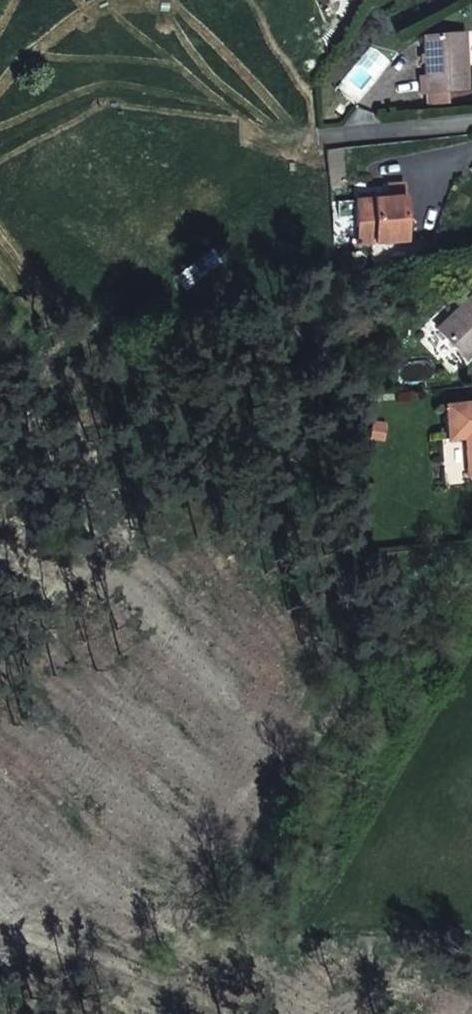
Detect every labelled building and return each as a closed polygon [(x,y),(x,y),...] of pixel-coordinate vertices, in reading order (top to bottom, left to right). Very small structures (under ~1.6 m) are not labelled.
[(424,39),(427,76),(420,76),(421,92),(469,87),(464,35),(424,39)] [(385,187),(386,202),(354,204),(357,247),(406,242),(402,186),(385,187)] [(436,330),(465,360),(471,354),(471,295),(436,330)] [(443,406),(446,441),(463,440),(467,478),(471,477),(471,403),(443,406)]
